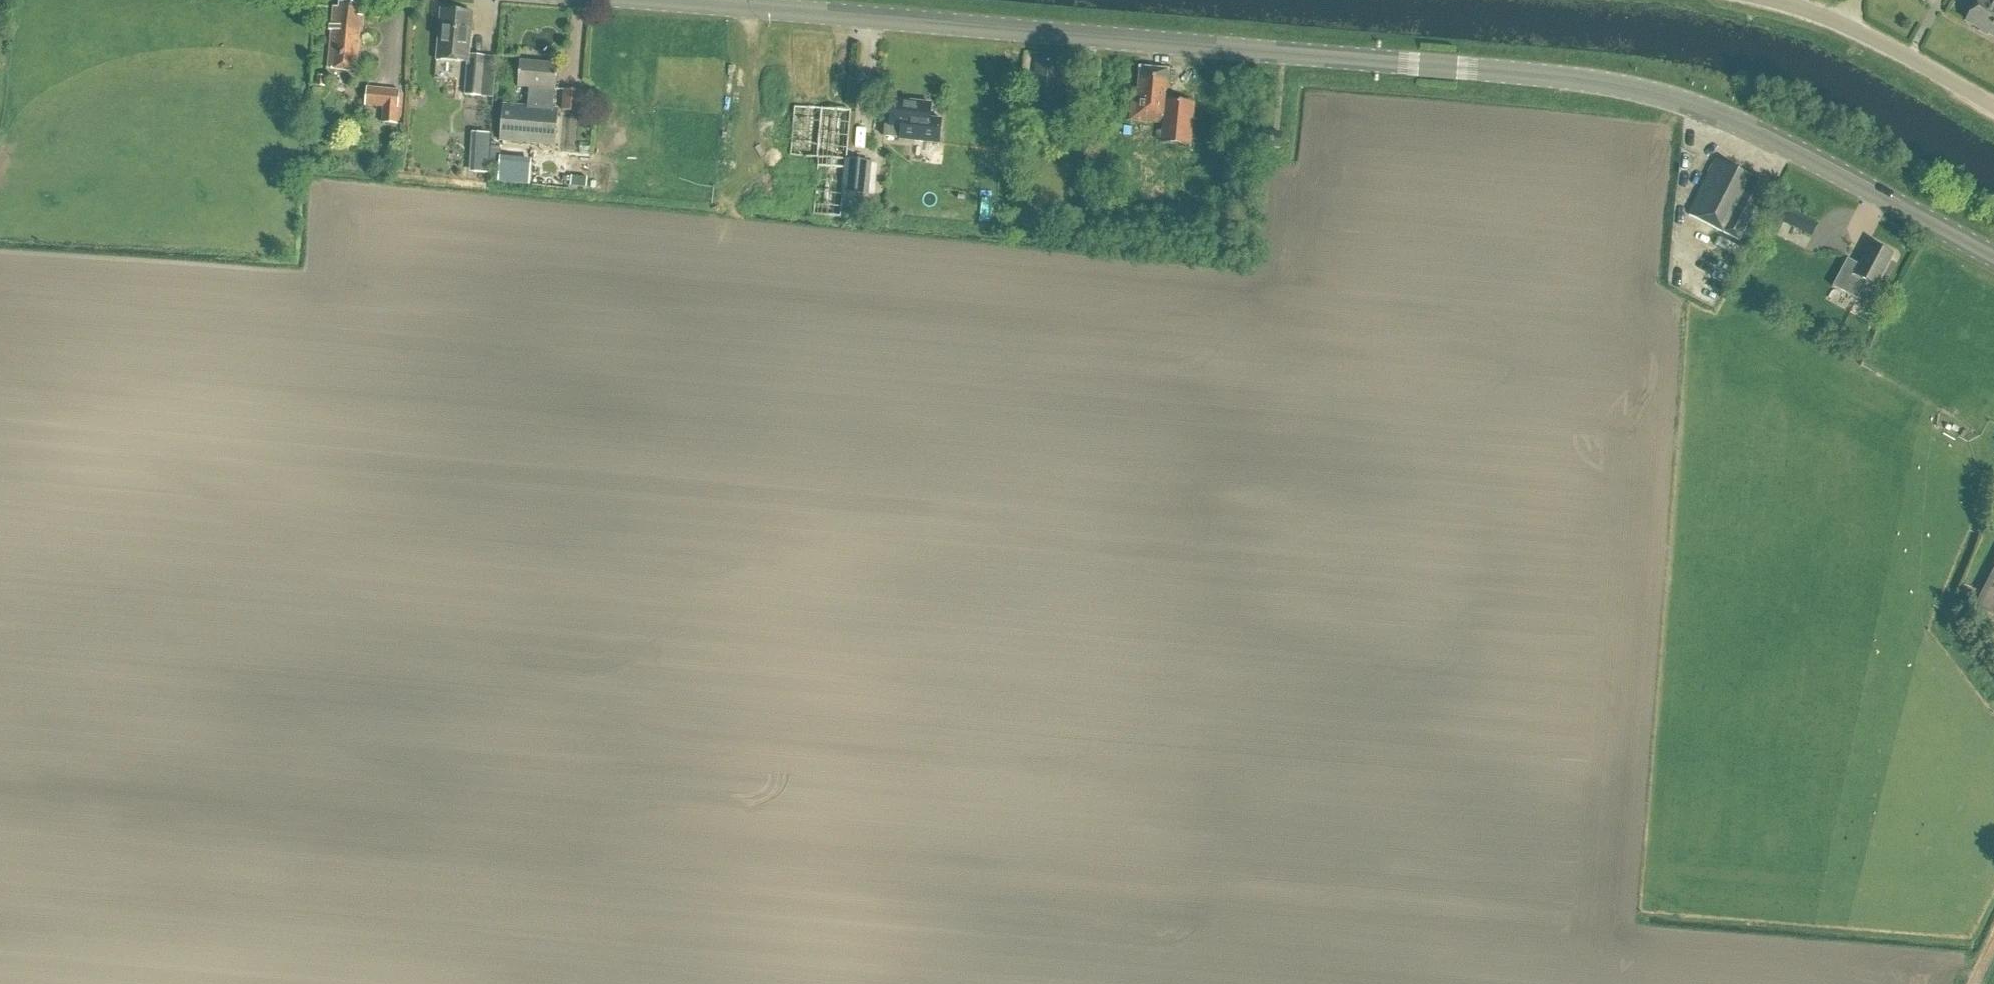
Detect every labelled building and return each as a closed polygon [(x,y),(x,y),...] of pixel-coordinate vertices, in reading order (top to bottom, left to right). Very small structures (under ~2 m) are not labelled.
[(1976,1),(1964,23),(1993,39),(1993,2),(1990,0),(1974,0),(1976,1)] [(358,5),(339,4),(339,8),(333,8),(329,70),(358,72),(361,26),(357,26),(358,5)] [(440,11),(436,61),(467,64),(464,96),(480,97),(484,57),(468,56),(472,14),(440,11)] [(1054,63),(1035,61),(1030,124),(1058,127),(1059,114),(1062,114),(1064,90),(1057,90),(1059,67),(1054,67),(1054,63)] [(529,91),(527,107),(503,105),(500,141),(555,146),(558,110),(554,109),(558,65),(520,62),(518,90),(529,91)] [(1168,72),(1139,69),(1137,89),(1131,89),(1128,121),(1162,124),(1160,142),(1188,144),(1192,105),(1165,102),(1168,72)] [(317,76),(316,88),(324,89),(325,77),(317,76)] [(400,92),(366,89),(365,106),(383,107),(382,123),(397,124),(400,92)] [(580,93),(564,92),(562,110),(578,112),(580,93)] [(931,105),(892,101),(890,126),(884,126),(883,137),(900,138),(899,140),(938,144),(941,120),(929,118),(931,105)] [(843,194),(846,160),(850,112),(795,107),(791,156),(819,158),(814,215),(841,217),(843,194)] [(1262,148),(1279,149),(1280,135),(1264,133),(1262,148)] [(482,134),(479,175),(487,175),(488,165),(490,135),(482,134)] [(490,148),(489,165),(500,165),(501,149),(490,148)] [(846,160),(843,194),(867,196),(869,174),(870,162),(846,160)] [(1766,188),(1716,162),(1688,215),(1739,241),(1766,188)] [(1787,211),(1781,225),(1810,239),(1817,226),(1787,211)] [(1892,256),(1870,245),(1855,275),(1842,269),(1833,287),(1858,300),(1867,282),(1876,287),(1892,256)] [(1993,268),(1982,283),(1993,291),(1993,269),(1993,268)] [(1975,606),(1993,616),(1993,568),(1975,606)]
